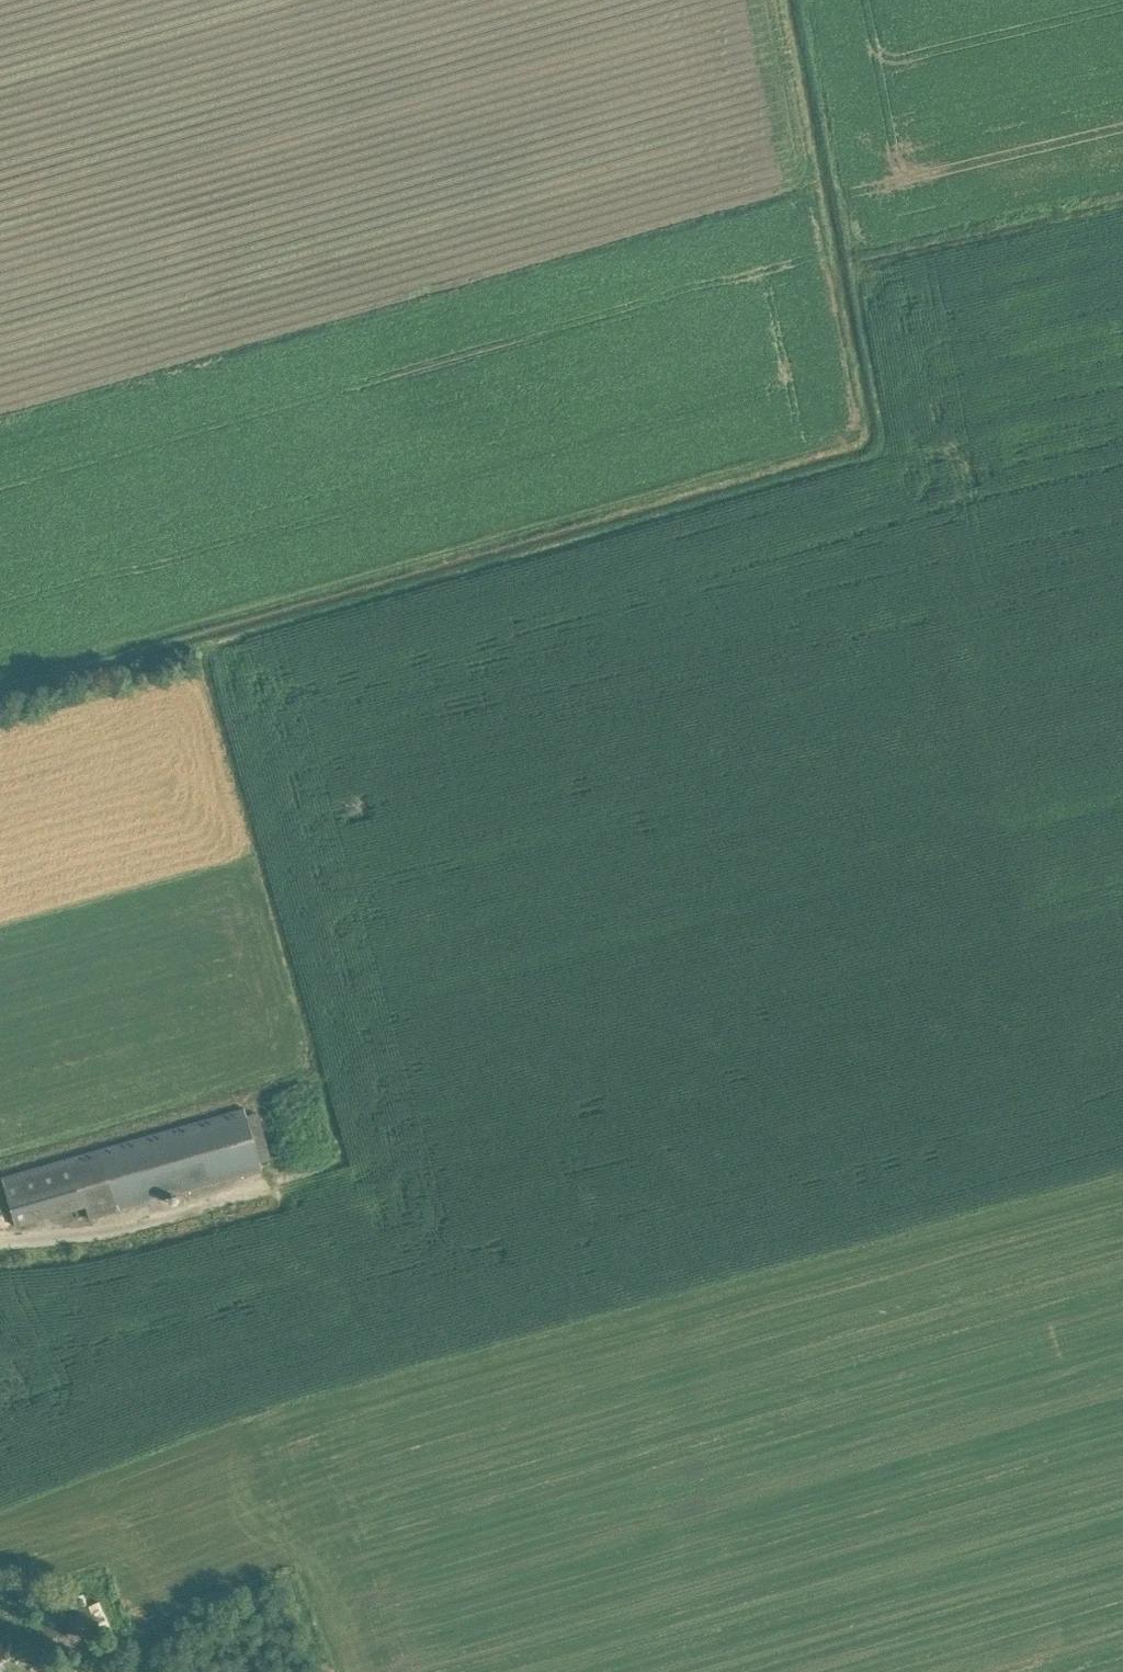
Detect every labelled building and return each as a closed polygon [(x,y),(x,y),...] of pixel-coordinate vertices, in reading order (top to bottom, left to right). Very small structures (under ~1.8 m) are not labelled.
[(91,1218),(119,1210),(263,1170),(246,1107),(2,1175),(16,1226),(87,1207),(91,1218)] [(38,1663),(102,1635),(112,1630),(99,1599),(89,1604),(24,1633),(38,1663)]
